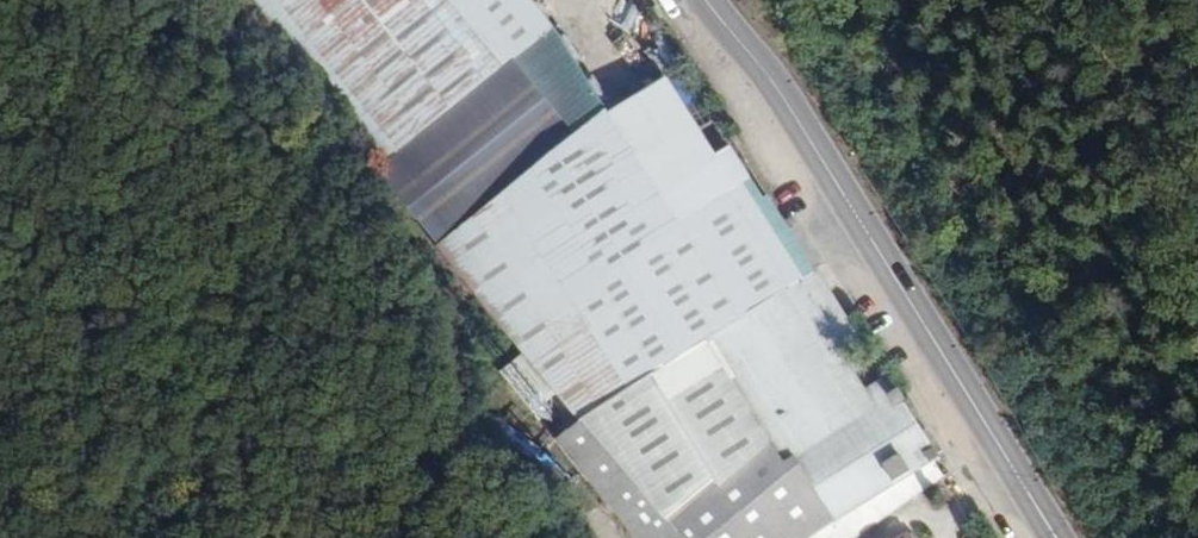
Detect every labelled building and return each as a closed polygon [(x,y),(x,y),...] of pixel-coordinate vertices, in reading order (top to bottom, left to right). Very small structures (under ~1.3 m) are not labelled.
[(612,111),(533,0),(246,0),(394,194),(435,245),(612,111)] [(665,189),(720,152),(666,72),(612,111),(665,189)] [(612,111),(435,245),(581,417),(818,259),(793,223),(791,224),(772,192),(767,195),(734,143),(720,152),(665,189),(612,111)] [(581,417),(573,426),(558,437),(644,537),(856,537),(892,513),(949,468),(938,456),(944,451),(903,386),(901,388),(890,371),(869,385),(828,327),(851,308),(818,259),(581,417)]
